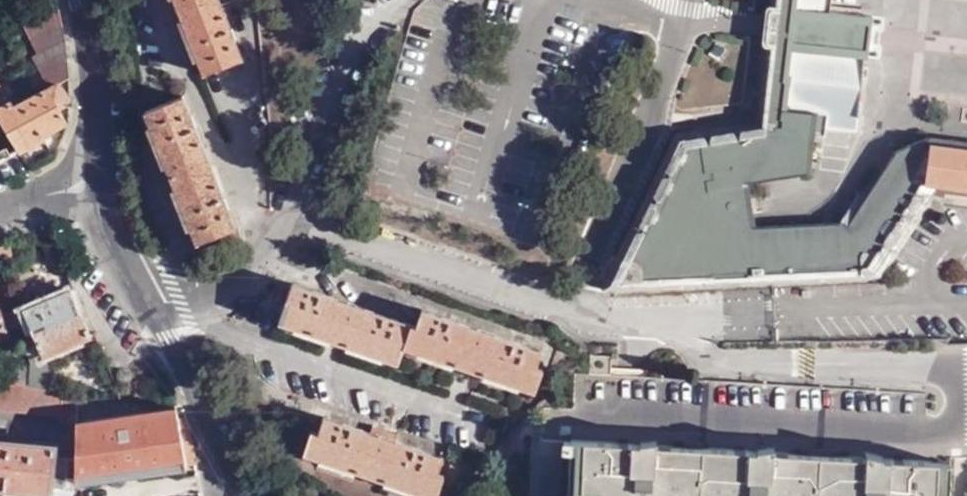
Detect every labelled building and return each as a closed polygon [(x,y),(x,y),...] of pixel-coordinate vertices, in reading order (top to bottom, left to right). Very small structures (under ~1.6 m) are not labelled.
[(169,4),(174,2),(178,12),(183,23),(178,25),(194,63),(198,62),(205,79),(245,62),(220,0),(167,0),(169,4)] [(750,25),(749,36),(757,38),(746,118),(664,131),(596,277),(758,270),(864,266),(917,185),(966,192),(966,137),(915,130),(883,143),(837,217),(831,214),(745,218),(740,177),(800,166),(805,124),(815,125),(815,120),(846,123),(853,51),(858,51),(862,10),(820,4),(820,0),(752,0),(750,25)] [(16,152),(66,123),(66,122),(58,107),(68,102),(57,83),(68,76),(66,58),(58,9),(18,24),(34,53),(29,56),(47,87),(12,105),(7,98),(5,100),(0,92),(0,125),(16,152)] [(184,95),(140,111),(148,130),(145,131),(161,174),(166,172),(170,182),(175,195),(172,196),(186,233),(190,232),(196,247),(237,231),(184,95)] [(293,286),(279,328),(331,345),(398,367),(403,355),(412,326),(293,286)] [(44,355),(93,335),(90,328),(74,287),(23,308),(32,330),(28,333),(35,353),(32,354),(38,370),(38,386),(52,388),(57,390),(44,355)] [(23,327),(16,310),(6,314),(0,298),(0,341),(13,337),(12,331),(23,327)] [(412,326),(403,355),(464,374),(533,396),(548,350),(418,308),(412,326)] [(21,385),(38,386),(38,370),(24,368),(21,385)] [(184,463),(193,462),(185,415),(177,416),(175,406),(72,425),(72,431),(70,474),(182,453),(184,463)] [(444,473),(438,471),(443,456),(393,439),(395,434),(383,429),(371,425),(368,432),(321,416),(316,430),(309,428),(301,451),(433,495),(436,495),(444,473)] [(2,495),(49,495),(50,484),(63,486),(67,458),(53,457),(54,446),(24,443),(24,439),(8,437),(8,440),(0,439),(0,495),(2,495)] [(955,463),(878,458),(763,450),(630,441),(572,437),(568,495),(953,495),(955,463)] [(123,474),(184,463),(182,453),(70,474),(69,485),(123,474)]
